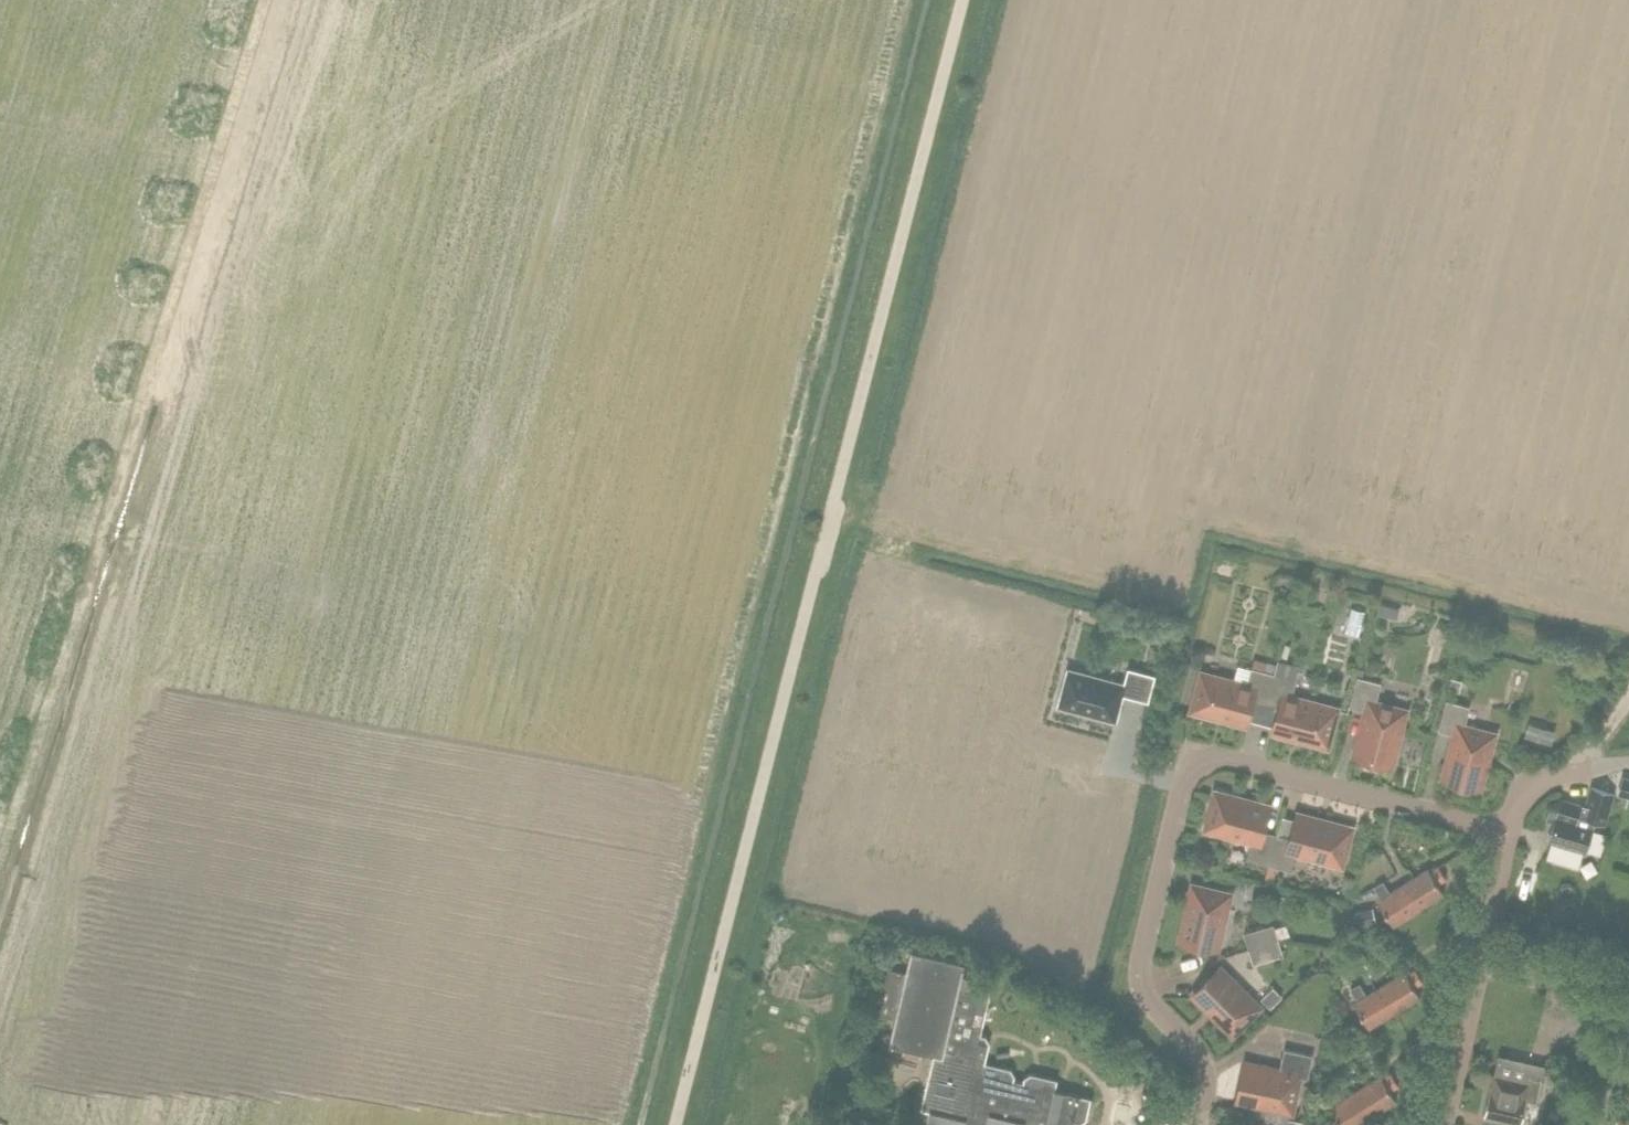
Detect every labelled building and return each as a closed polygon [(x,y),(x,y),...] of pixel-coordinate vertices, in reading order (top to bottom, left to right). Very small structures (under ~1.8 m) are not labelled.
[(1250,699),(1265,703),(1273,673),(1267,672),(1270,662),(1253,657),(1246,684),(1200,672),(1190,710),(1244,724),(1250,699)] [(1069,668),(1059,703),(1115,718),(1122,693),(1136,696),(1143,670),(1128,666),(1124,683),(1069,668)] [(1273,673),(1265,703),(1280,707),(1274,732),(1327,746),(1337,708),(1291,696),(1296,679),(1273,673)] [(1354,753),(1391,763),(1405,709),(1375,701),(1381,682),(1357,676),(1349,706),(1365,710),(1354,753)] [(1462,680),(1452,677),(1449,687),(1460,690),(1462,680)] [(1442,777),(1477,786),(1480,787),(1494,733),(1464,725),(1469,706),(1445,700),(1437,729),(1454,734),(1442,777)] [(1557,743),(1561,729),(1535,721),(1531,735),(1557,743)] [(1623,776),(1618,793),(1628,796),(1628,778),(1623,776)] [(1606,813),(1612,793),(1592,787),(1586,806),(1561,799),(1558,810),(1550,808),(1546,819),(1554,821),(1548,840),(1584,850),(1594,820),(1602,823),(1606,813)] [(1246,858),(1268,864),(1269,864),(1277,834),(1262,830),(1268,805),(1215,791),(1205,828),(1251,841),(1246,858)] [(1291,838),(1277,834),(1269,864),(1268,864),(1264,880),(1272,882),(1275,871),(1274,871),(1275,866),(1291,870),(1296,853),(1342,865),(1351,827),(1298,813),(1291,838)] [(1402,884),(1418,908),(1443,892),(1438,883),(1446,878),(1438,865),(1430,870),(1428,868),(1402,884)] [(1393,925),(1418,908),(1402,884),(1389,892),(1382,881),(1374,886),(1381,898),(1377,900),(1393,925)] [(1217,947),(1219,941),(1230,893),(1192,884),(1179,938),(1217,947)] [(1243,933),(1248,948),(1278,939),(1273,924),(1243,933)] [(1282,954),(1278,939),(1248,948),(1253,963),(1282,954)] [(957,1061),(961,1062),(962,1062),(972,1064),(977,1044),(988,1046),(990,1041),(985,1035),(980,1033),(990,993),(986,986),(981,985),(982,979),(961,975),(965,959),(911,947),(905,971),(888,967),(877,1012),(895,1016),(889,1040),(933,1050),(943,1053),(944,1048),(954,1050),(953,1055),(957,1061)] [(1218,965),(1190,992),(1232,1035),(1260,1007),(1218,965)] [(1405,971),(1379,986),(1394,1011),(1420,996),(1414,986),(1422,981),(1415,969),(1407,974),(1405,971)] [(1368,1027),(1394,1011),(1379,986),(1366,994),(1359,983),(1350,988),(1357,1000),(1353,1002),(1368,1027)] [(1262,998),(1271,1007),(1282,996),(1273,986),(1262,998)] [(961,1062),(957,1061),(953,1055),(954,1050),(944,1048),(943,1053),(933,1050),(920,1108),(928,1110),(925,1124),(1074,1124),(1074,1121),(1079,1123),(1086,1118),(1091,1097),(1055,1088),(1057,1078),(1030,1072),(1024,1076),(1022,1081),(1014,1079),(1015,1074),(1010,1067),(985,1062),(988,1046),(977,1044),(972,1064),(962,1062),(961,1062)] [(1244,1062),(1236,1100),(1292,1112),(1296,1092),(1300,1076),(1307,1078),(1312,1054),(1284,1048),(1279,1070),(1244,1062)] [(1111,1073),(1128,1073),(1128,1059),(1111,1059),(1111,1073)] [(1380,1075),(1355,1091),(1370,1115),(1396,1099),(1390,1090),(1398,1085),(1390,1072),(1382,1077),(1380,1075)] [(1536,1102),(1541,1079),(1530,1077),(1529,1082),(1494,1074),(1485,1113),(1520,1121),(1525,1099),(1536,1102)] [(1355,1091),(1342,1099),(1335,1088),(1326,1093),(1333,1104),(1330,1106),(1341,1124),(1355,1124),(1370,1115),(1355,1091)]
